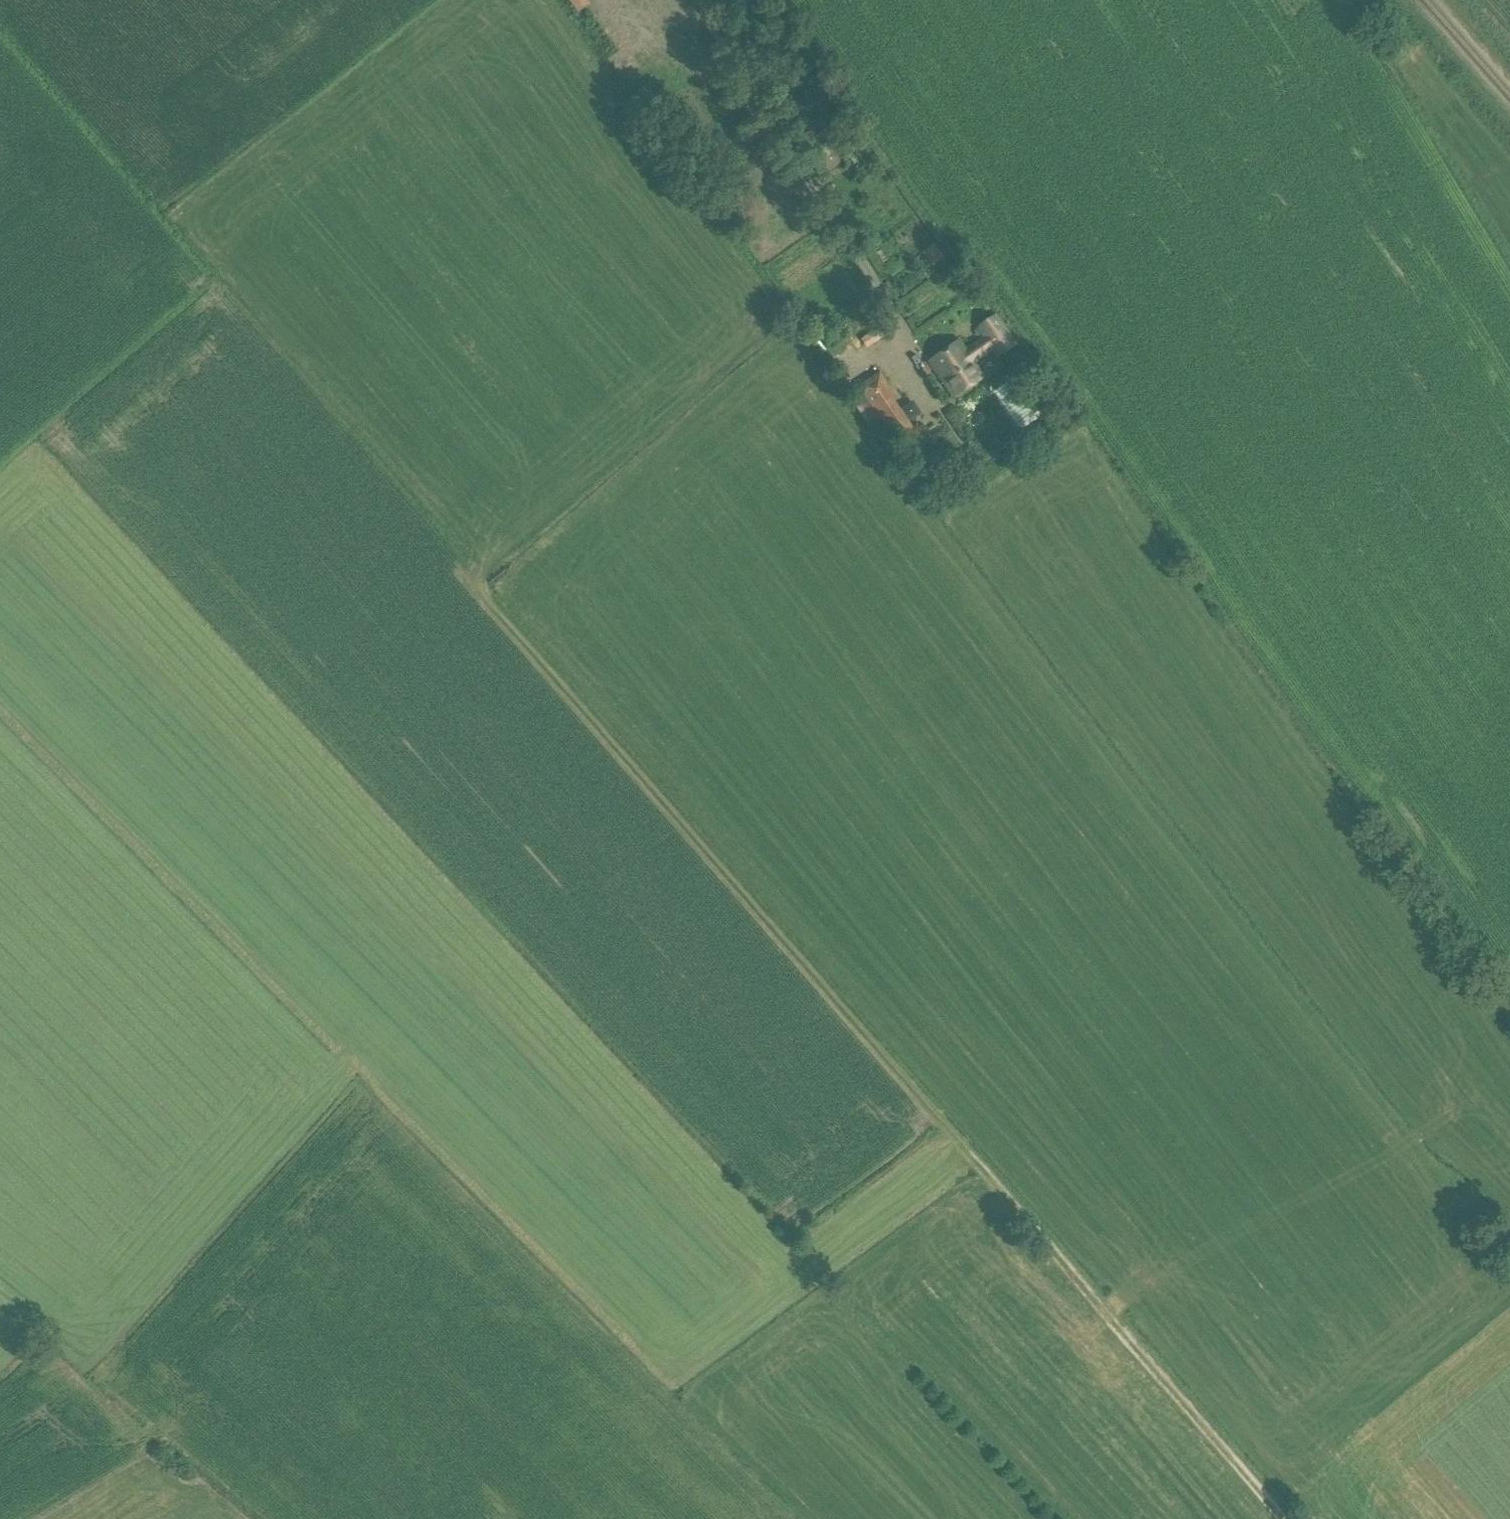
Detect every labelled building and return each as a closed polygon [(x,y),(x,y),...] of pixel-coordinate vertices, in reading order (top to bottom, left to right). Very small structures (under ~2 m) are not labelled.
[(933,245),(922,254),(933,267),(944,259),(933,245)] [(961,341),(930,362),(954,397),(984,377),(974,363),(994,350),(998,356),(1017,344),(998,316),(979,329),(986,338),(967,351),(961,341)] [(860,390),(850,397),(869,425),(879,418),(907,459),(930,443),(918,426),(914,429),(893,397),(897,394),(881,371),(858,386),(860,390)]
